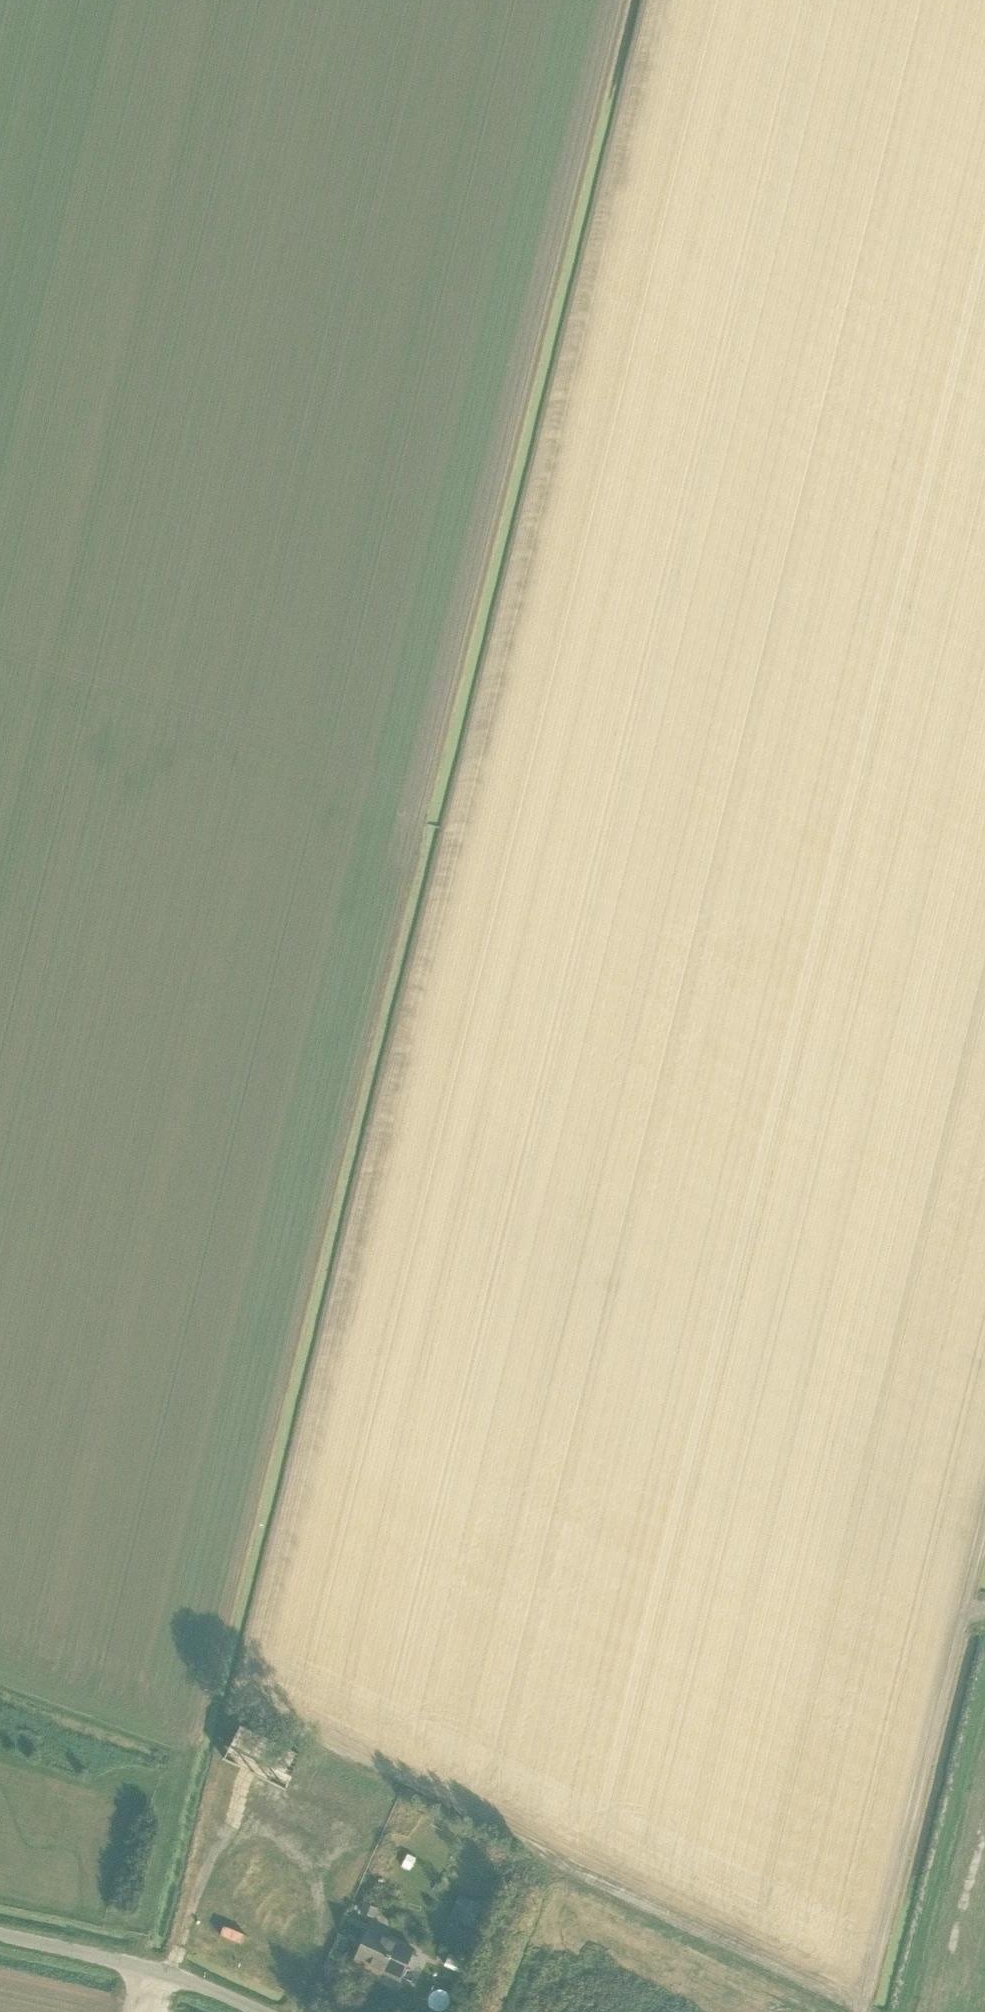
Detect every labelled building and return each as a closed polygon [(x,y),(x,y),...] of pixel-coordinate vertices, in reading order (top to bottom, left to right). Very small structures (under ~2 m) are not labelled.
[(353,1899),(380,1905),(384,1889),(357,1883),(353,1899)] [(459,1895),(450,1916),(473,1926),(482,1905),(459,1895)] [(361,1912),(375,1918),(378,1907),(364,1903),(361,1912)] [(400,1980),(415,1948),(371,1928),(353,1966),(379,1978),(382,1972),(400,1980)] [(208,1954),(211,1945),(196,1940),(193,1949),(208,1954)]
